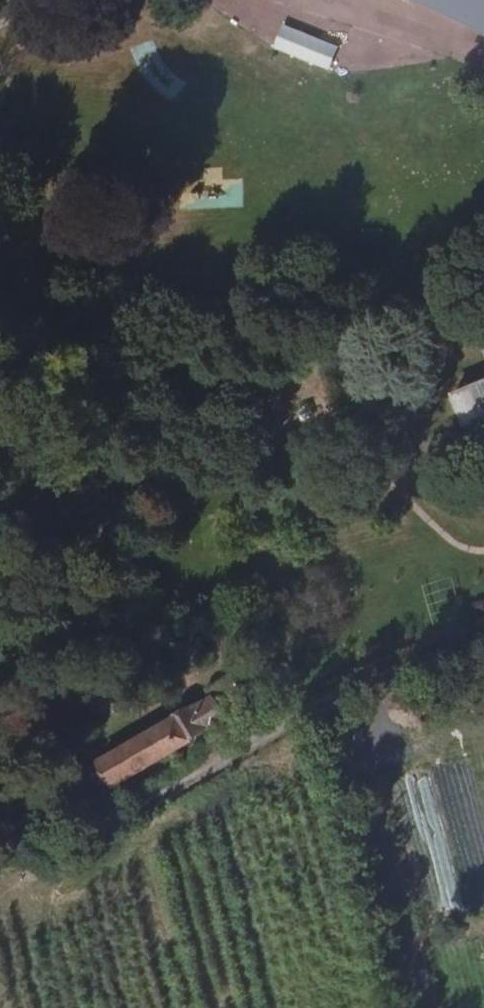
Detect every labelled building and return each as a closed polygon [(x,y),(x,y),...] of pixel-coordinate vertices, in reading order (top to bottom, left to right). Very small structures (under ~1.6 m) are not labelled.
[(483,41),(483,0),(395,0),(483,41)] [(455,412),(467,440),(483,434),(483,402),(455,412)] [(208,761),(250,740),(220,684),(195,697),(202,710),(104,764),(85,773),(99,800),(200,747),(208,761)] [(14,706),(9,695),(0,698),(0,712),(14,706)]
